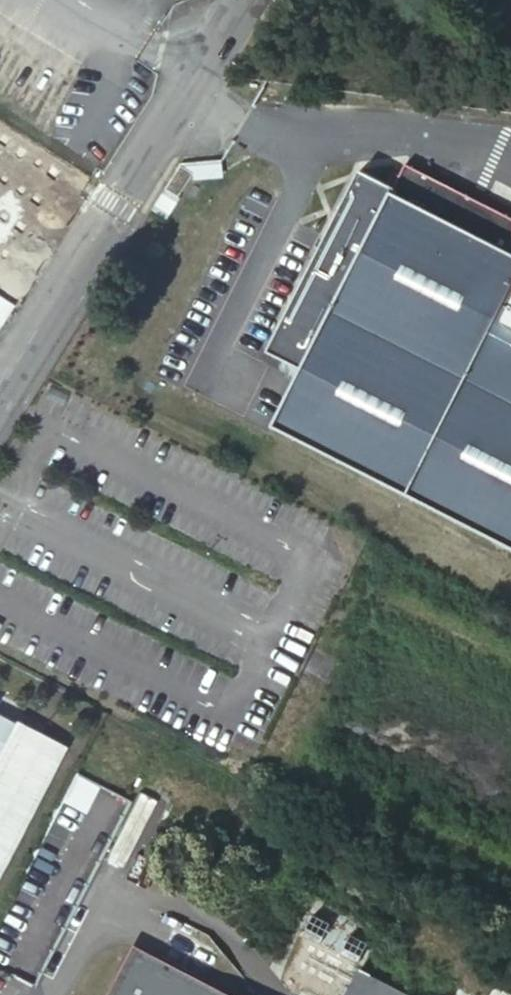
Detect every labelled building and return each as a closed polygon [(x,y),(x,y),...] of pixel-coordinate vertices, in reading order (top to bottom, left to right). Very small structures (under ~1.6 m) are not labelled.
[(269,421),(510,544),(510,251),(503,247),(510,228),(510,217),(403,162),(392,191),(387,187),(298,363),(269,421)] [(177,166),(167,184),(179,192),(191,172),(177,166)] [(298,363),(387,187),(389,181),(357,167),(264,346),(298,363)] [(179,192),(167,184),(163,190),(175,197),(179,192)] [(163,190),(150,211),(163,217),(175,197),(163,190)] [(12,301),(0,294),(0,324),(12,301)] [(17,724),(0,756),(0,869),(63,747),(17,724)] [(108,859),(123,865),(150,798),(135,792),(108,859)] [(130,945),(103,994),(227,994),(130,945)] [(351,994),(410,994),(364,970),(351,994)]
